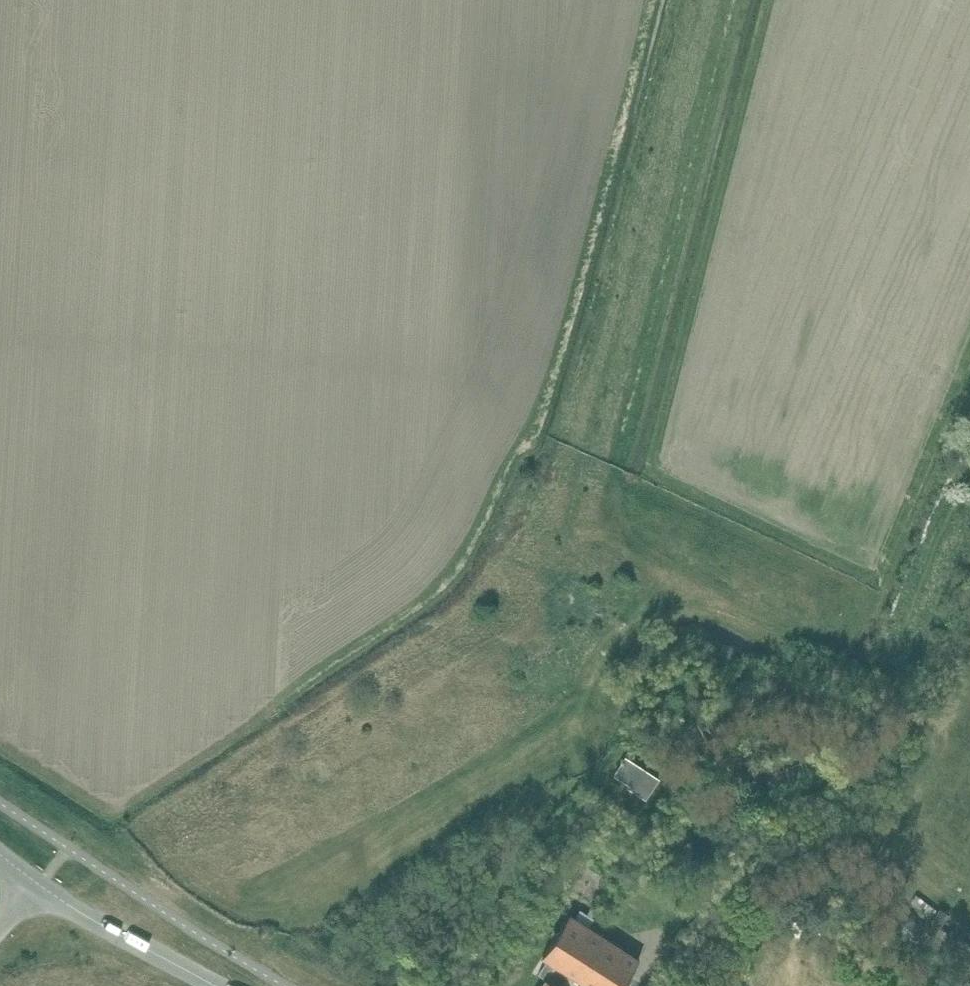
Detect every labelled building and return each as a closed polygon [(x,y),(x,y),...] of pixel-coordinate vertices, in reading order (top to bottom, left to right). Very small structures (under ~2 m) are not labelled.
[(825,743),(809,750),(814,761),(830,755),(825,743)] [(627,756),(617,771),(637,784),(635,788),(647,795),(659,777),(627,756)] [(543,958),(547,960),(575,978),(587,985),(624,985),(641,960),(590,926),(596,917),(582,908),(576,917),(571,914),(543,958)] [(575,978),(547,960),(539,973),(547,978),(542,985),(570,985),(575,978)]
